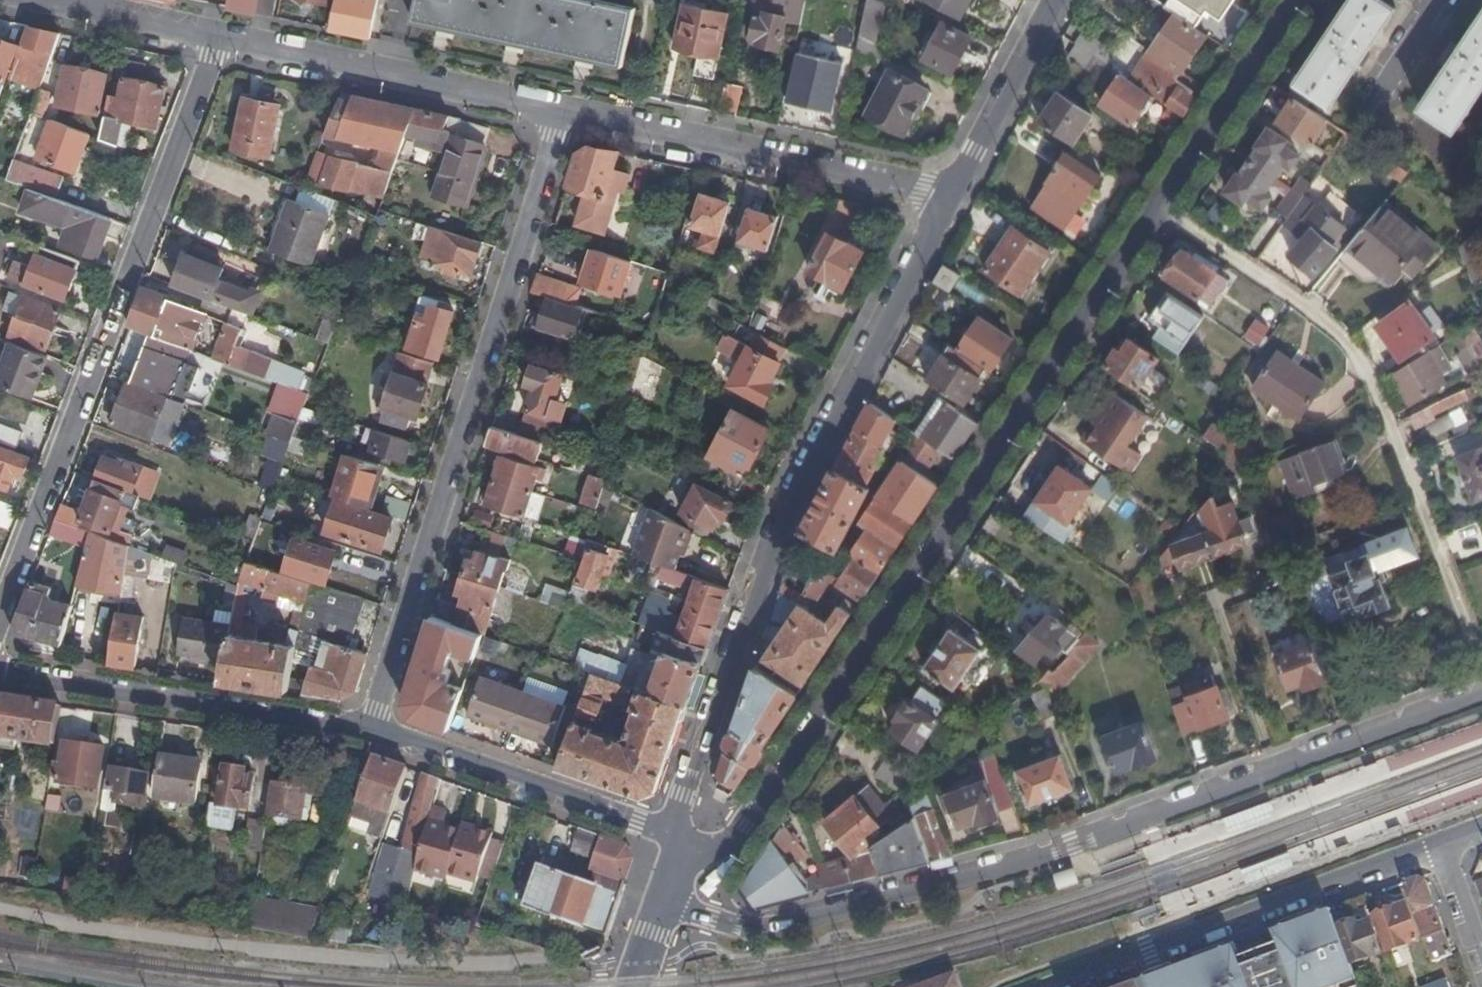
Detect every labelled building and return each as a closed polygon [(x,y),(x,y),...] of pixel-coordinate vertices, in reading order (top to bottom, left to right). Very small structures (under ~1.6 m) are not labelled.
[(227,8),(271,18),(275,0),(229,0),(227,8)] [(369,39),(378,0),(337,0),(330,30),(369,39)] [(444,0),(417,0),(412,23),(438,28),(444,0)] [(531,0),(444,0),(438,28),(522,47),(531,0)] [(590,0),(531,0),(522,47),(622,69),(635,10),(590,0)] [(888,1),(882,0),(870,0),(867,12),(883,17),(888,1)] [(957,22),(968,0),(919,0),(919,1),(957,22)] [(1234,2),(1231,0),(1171,0),(1166,8),(1196,28),(1209,10),(1223,20),(1234,2)] [(1290,94),(1295,98),(1309,107),(1316,97),(1332,107),(1397,9),(1384,0),(1353,0),(1290,94)] [(756,46),(778,51),(786,19),(774,16),(776,3),(764,1),(763,7),(754,5),(750,19),(754,20),(749,40),(757,42),(756,46)] [(1184,117),(1207,83),(1186,68),(1207,36),(1196,28),(1166,8),(1163,6),(1158,14),(1166,20),(1159,31),(1163,33),(1131,81),(1151,94),(1184,117)] [(726,17),(683,8),(674,51),(717,61),(726,17)] [(858,38),(864,40),(870,18),(862,16),(858,38)] [(1422,108),(1457,131),(1481,93),(1481,19),(1422,108)] [(40,88),(60,32),(28,25),(12,71),(30,78),(29,83),(40,88)] [(922,60),(950,76),(970,40),(941,25),(922,60)] [(1100,61),(1102,62),(1110,51),(1083,33),(1075,44),(1100,61)] [(2,89),(18,44),(0,37),(0,88),(2,89)] [(876,67),(885,51),(864,40),(858,38),(854,55),(876,67)] [(1092,72),(1095,68),(1100,61),(1075,44),(1068,56),(1092,72)] [(787,104),(831,114),(842,66),(798,55),(787,104)] [(146,64),(119,58),(116,72),(143,78),(146,64)] [(1095,68),(1107,77),(1112,69),(1102,62),(1100,61),(1095,68)] [(56,104),(99,113),(107,74),(64,65),(56,104)] [(829,119),(840,122),(852,68),(842,66),(831,114),(829,119)] [(1107,77),(1116,82),(1121,74),(1112,69),(1107,77)] [(925,93),(889,74),(866,119),(901,137),(925,93)] [(1131,124),(1151,94),(1131,81),(1121,74),(1116,82),(1101,104),(1131,124)] [(102,138),(125,147),(131,121),(157,127),(166,87),(123,78),(119,97),(111,96),(102,138)] [(53,92),(40,88),(31,112),(44,117),(53,92)] [(723,95),(720,110),(719,115),(736,119),(740,98),(723,95)] [(1041,123),(1073,145),(1092,117),(1059,95),(1041,123)] [(401,151),(416,109),(353,96),(346,115),(340,114),(337,122),(335,122),(330,136),(385,149),(384,150),(379,153),(374,169),(316,154),(307,179),(318,183),(383,198),(401,151)] [(1295,98),(1279,122),(1313,144),(1329,120),(1309,107),(1295,98)] [(269,159),(280,106),(243,99),(233,150),(269,159)] [(451,145),(459,118),(416,109),(401,151),(412,155),(418,139),(430,141),(429,146),(444,149),(446,144),(451,145)] [(485,128),(462,119),(459,118),(451,145),(444,167),(435,195),(466,204),(485,144),(481,142),(485,128)] [(75,171),(90,134),(52,120),(38,157),(75,171)] [(1261,147),(1251,162),(1275,178),(1282,167),(1288,171),(1291,167),(1292,168),(1300,156),(1284,145),(1287,141),(1270,130),(1259,146),(1261,147)] [(439,166),(444,167),(451,145),(446,144),(444,149),(439,166)] [(613,172),(618,152),(589,146),(577,155),(567,186),(586,191),(577,222),(605,231),(614,201),(622,174),(613,172)] [(1103,177),(1068,154),(1034,207),(1067,229),(1103,177)] [(1401,182),(1409,173),(1384,157),(1378,167),(1401,182)] [(25,167),(13,162),(6,180),(19,185),(19,183),(25,167)] [(1275,178),(1251,162),(1242,176),(1239,174),(1228,192),(1244,202),(1248,198),(1264,209),(1272,197),(1266,192),(1275,178)] [(53,178),(25,167),(19,183),(47,194),(53,178)] [(629,176),(622,174),(614,201),(621,203),(629,176)] [(1303,196),(1312,184),(1303,178),(1294,190),(1303,196)] [(98,257),(112,219),(32,189),(24,210),(69,225),(66,233),(67,233),(63,244),(98,257)] [(1294,190),(1292,189),(1276,211),(1287,219),(1303,196),(1294,190)] [(731,202),(702,192),(691,226),(703,230),(720,235),(731,202)] [(1287,219),(1284,223),(1304,240),(1291,256),(1314,276),(1337,249),(1331,244),(1340,235),(1346,228),(1318,204),(1315,206),(1303,196),(1287,219)] [(378,211),(384,212),(388,201),(383,199),(378,211)] [(270,251),(308,267),(327,216),(289,201),(270,251)] [(1435,246),(1384,203),(1337,260),(1364,283),(1376,269),(1391,282),(1411,260),(1418,266),(1435,246)] [(767,250),(778,217),(749,208),(739,238),(740,239),(739,241),(767,250)] [(420,261),(475,280),(488,244),(433,225),(420,261)] [(1050,251),(1014,228),(985,271),(1021,294),(1050,251)] [(720,235),(703,230),(698,248),(715,253),(720,235)] [(809,270),(845,290),(864,252),(828,233),(809,270)] [(1331,244),(1337,249),(1345,239),(1340,235),(1331,244)] [(66,299),(80,261),(40,246),(33,267),(26,283),(66,299)] [(621,297),(632,261),(593,249),(582,284),(621,297)] [(1227,280),(1184,251),(1167,277),(1209,305),(1227,280)] [(185,253),(172,285),(247,315),(258,287),(221,272),(223,268),(185,253)] [(18,280),(26,283),(33,267),(24,263),(18,280)] [(951,292),(961,277),(944,266),(935,281),(951,292)] [(570,286),(538,277),(533,293),(546,297),(565,303),(570,286)] [(166,297),(143,287),(129,326),(149,335),(189,350),(203,315),(166,300),(166,297)] [(18,315),(25,296),(13,293),(6,311),(18,315)] [(1203,318),(1167,294),(1151,318),(1162,326),(1155,337),(1180,353),(1203,318)] [(25,296),(18,315),(11,334),(47,348),(61,310),(25,296)] [(573,340),(582,309),(565,303),(546,297),(537,328),(573,340)] [(446,361),(459,310),(424,301),(411,352),(446,361)] [(1385,363),(1392,375),(1431,352),(1442,345),(1411,301),(1380,323),(1400,354),(1385,363)] [(762,310),(755,308),(750,322),(758,324),(762,310)] [(987,369),(992,373),(1013,340),(979,318),(958,350),(987,369)] [(225,324),(212,359),(266,379),(270,369),(273,361),(239,348),(242,342),(238,340),(241,330),(225,324)] [(1466,330),(1460,333),(1469,348),(1479,364),(1481,363),(1481,345),(1480,342),(1475,345),(1466,330)] [(771,383),(789,349),(757,332),(749,347),(741,362),(730,384),(765,403),(775,386),(771,383)] [(171,398),(189,350),(149,335),(131,383),(171,398)] [(719,351),(741,362),(749,347),(728,335),(719,351)] [(1141,387),(1159,359),(1131,340),(1123,352),(1117,349),(1107,364),(1141,387)] [(34,398),(49,357),(11,342),(0,372),(0,386),(34,398)] [(926,381),(965,406),(982,380),(980,379),(987,369),(958,350),(951,346),(945,356),(944,355),(926,381)] [(1467,372),(1479,364),(1469,348),(1457,355),(1467,372)] [(1324,383),(1277,352),(1253,389),(1299,419),(1324,383)] [(1431,352),(1392,375),(1411,406),(1446,385),(1430,358),(1433,356),(1431,352)] [(396,374),(404,354),(402,353),(395,374),(394,373),(383,408),(386,408),(396,374)] [(642,368),(645,357),(631,353),(628,364),(642,368)] [(434,362),(404,354),(396,374),(386,408),(387,409),(413,415),(418,417),(429,384),(428,384),(434,362)] [(651,392),(659,366),(645,357),(642,368),(636,387),(651,392)] [(566,365),(554,362),(551,371),(563,375),(566,365)] [(628,364),(622,383),(636,387),(642,368),(628,364)] [(563,375),(551,371),(532,365),(527,384),(534,386),(527,409),(549,416),(560,420),(566,402),(555,398),(563,375)] [(270,369),(266,379),(299,392),(303,382),(270,369)] [(1202,376),(1197,384),(1212,394),(1218,386),(1202,376)] [(184,404),(171,398),(131,383),(127,382),(112,423),(168,446),(184,404)] [(645,409),(651,392),(636,387),(630,405),(645,409)] [(1464,391),(1413,415),(1417,423),(1468,399),(1464,391)] [(1147,415),(1116,394),(1085,443),(1129,471),(1141,453),(1128,445),(1147,415)] [(924,439),(947,403),(939,397),(915,434),(916,434),(924,439)] [(955,460),(979,423),(973,419),(975,416),(960,407),(959,409),(947,403),(924,439),(941,450),(955,460)] [(902,425),(870,404),(856,430),(882,447),(895,426),(899,429),(902,425)] [(411,424),(413,415),(387,409),(385,417),(388,423),(405,427),(411,424)] [(527,409),(520,435),(542,442),(549,416),(527,409)] [(1435,432),(1469,422),(1465,409),(1431,419),(1435,432)] [(703,471),(740,490),(772,430),(735,410),(703,471)] [(271,427),(268,436),(280,441),(291,445),(293,439),(297,428),(298,425),(281,418),(276,429),(271,427)] [(1213,424),(1205,437),(1224,451),(1244,464),(1255,452),(1213,424)] [(1451,438),(1470,429),(1467,424),(1449,432),(1451,438)] [(16,449),(21,433),(0,426),(0,443),(16,449)] [(520,435),(492,426),(486,444),(537,460),(542,442),(520,435)] [(297,428),(293,439),(309,444),(312,432),(297,428)] [(882,447),(856,430),(803,532),(839,550),(871,489),(866,486),(869,480),(874,482),(884,462),(880,459),(886,449),(882,447)] [(404,462),(410,442),(376,432),(370,452),(375,453),(374,458),(382,460),(383,456),(404,462)] [(934,463),(941,450),(924,439),(916,434),(901,459),(904,461),(926,475),(929,470),(934,463)] [(280,441),(268,436),(261,452),(273,457),(280,441)] [(266,476),(277,481),(291,445),(280,441),(273,457),(266,476)] [(1342,460),(1335,441),(1283,461),(1298,500),(1337,486),(1334,476),(1344,472),(1339,461),(1342,460)] [(9,490),(15,474),(22,477),(29,459),(0,448),(0,487),(9,490)] [(1458,457),(1475,502),(1481,500),(1481,448),(1458,457)] [(948,471),(955,460),(941,450),(934,463),(948,471)] [(1215,465),(1232,477),(1244,464),(1224,451),(1215,465)] [(106,454),(96,480),(139,497),(143,498),(152,471),(106,454)] [(348,455),(335,498),(371,509),(376,493),(371,491),(379,464),(348,455)] [(501,455),(494,479),(532,491),(536,478),(540,467),(501,455)] [(612,463),(598,459),(594,474),(590,473),(581,503),(598,508),(606,484),(609,475),(612,463)] [(862,598),(939,484),(926,475),(904,461),(862,523),(870,528),(853,554),(857,557),(840,584),(862,598)] [(547,469),(540,467),(536,478),(543,480),(547,469)] [(1027,517),(1048,531),(1058,516),(1070,524),(1093,489),(1060,467),(1027,517)] [(939,484),(943,479),(929,470),(926,475),(939,484)] [(532,491),(494,479),(487,503),(525,515),(532,491)] [(82,514),(61,506),(56,519),(78,528),(81,521),(111,532),(108,539),(127,546),(130,536),(121,531),(112,529),(123,501),(132,504),(135,506),(139,497),(96,480),(95,480),(82,514)] [(682,512),(712,527),(715,529),(720,519),(724,521),(733,502),(697,483),(682,512)] [(532,491),(525,515),(536,518),(543,494),(532,491)] [(1207,535),(1215,558),(1248,546),(1245,537),(1257,533),(1251,518),(1238,523),(1231,505),(1217,510),(1212,498),(1200,511),(1209,534),(1207,535)] [(6,517),(10,505),(0,501),(0,515),(6,517)] [(121,531),(132,504),(123,501),(112,529),(121,531)] [(326,534),(383,552),(393,520),(334,503),(326,534)] [(662,565),(674,569),(679,555),(689,527),(676,521),(651,508),(635,555),(662,565)] [(693,530),(707,537),(712,527),(682,512),(676,521),(689,527),(693,530)] [(78,528),(56,519),(51,533),(87,546),(91,533),(78,528)] [(689,527),(679,555),(685,556),(693,530),(689,527)] [(1335,578),(1351,620),(1372,612),(1372,613),(1390,607),(1382,584),(1388,582),(1384,570),(1418,557),(1407,529),(1363,547),(1358,534),(1333,544),(1342,569),(1354,565),(1356,570),(1335,578)] [(91,533),(87,546),(77,586),(121,595),(125,576),(129,547),(127,546),(108,539),(91,533)] [(1183,570),(1215,558),(1207,535),(1174,547),(1164,557),(1167,565),(1179,561),(1183,570)] [(571,538),(566,554),(582,559),(586,547),(586,543),(571,538)] [(297,539),(296,542),(293,551),(288,570),(328,583),(337,551),(297,539)] [(588,539),(586,543),(586,547),(591,549),(579,582),(599,590),(613,547),(588,539)] [(293,551),(296,542),(290,541),(287,549),(293,551)] [(149,554),(129,547),(125,576),(145,579),(149,554)] [(469,558),(463,575),(500,587),(505,570),(508,571),(511,561),(478,550),(475,559),(469,558)] [(272,559),(251,552),(247,564),(269,571),(272,559)] [(798,693),(853,613),(852,612),(841,605),(839,608),(823,597),(838,574),(816,564),(813,568),(791,557),(771,620),(785,625),(783,630),(769,625),(765,638),(775,641),(758,667),(798,693)] [(222,561),(215,578),(238,587),(245,569),(222,561)] [(245,569),(238,587),(234,613),(231,627),(225,663),(223,681),(288,691),(295,652),(296,646),(314,584),(269,571),(247,564),(245,569)] [(677,637),(708,649),(729,589),(674,569),(662,565),(655,587),(666,591),(669,582),(693,590),(691,596),(686,594),(684,599),(689,601),(683,619),(677,637)] [(500,587),(463,575),(458,594),(464,596),(454,626),(482,636),(484,637),(500,587)] [(51,588),(32,582),(13,632),(62,643),(72,605),(49,599),(51,588)] [(542,600),(566,608),(571,591),(547,583),(542,600)] [(296,646),(295,652),(315,658),(320,659),(327,641),(329,642),(330,637),(346,641),(345,646),(353,648),(354,643),(351,640),(364,599),(314,584),(296,646)] [(841,605),(852,612),(856,606),(845,599),(841,605)] [(651,607),(644,626),(677,637),(683,619),(651,607)] [(214,624),(231,627),(234,613),(216,610),(214,624)] [(119,613),(110,663),(136,667),(144,617),(119,613)] [(1067,651),(1079,638),(1050,616),(1019,648),(1036,661),(1048,649),(1056,655),(1063,648),(1067,651)] [(454,626),(431,618),(404,704),(411,716),(448,730),(462,690),(447,683),(453,667),(448,664),(453,649),(475,657),(482,636),(454,626)] [(956,688),(988,640),(959,618),(925,668),(956,688)] [(210,660),(225,663),(231,627),(214,624),(184,619),(178,654),(192,657),(210,660)] [(677,637),(644,626),(640,638),(656,643),(655,648),(665,652),(653,690),(647,687),(651,675),(579,651),(573,667),(592,674),(635,688),(639,690),(688,707),(708,649),(677,637)] [(1277,642),(1282,656),(1312,644),(1307,630),(1277,642)] [(1040,679),(1040,680),(1055,694),(1082,667),(1081,665),(1100,645),(1086,631),(1079,638),(1067,651),(1071,655),(1053,673),(1050,669),(1040,679)] [(315,658),(304,693),(343,699),(356,692),(368,653),(358,649),(359,645),(354,643),(353,648),(345,646),(346,641),(330,637),(329,642),(327,641),(320,659),(315,658)] [(1304,690),(1326,682),(1312,644),(1282,656),(1279,657),(1290,689),(1302,684),(1304,690)] [(209,667),(210,660),(192,657),(191,664),(209,667)] [(731,794),(798,693),(758,667),(756,665),(716,787),(731,794)] [(592,674),(578,714),(595,721),(597,721),(606,698),(629,706),(635,688),(592,674)] [(1173,707),(1183,735),(1229,717),(1227,712),(1218,687),(1217,687),(1212,676),(1184,686),(1190,700),(1173,707)] [(468,718),(551,746),(564,708),(481,679),(468,718)] [(1218,687),(1227,712),(1233,710),(1224,685),(1218,687)] [(936,719),(947,702),(923,686),(912,703),(909,701),(897,718),(900,720),(893,732),(919,749),(938,720),(936,719)] [(1168,692),(1173,707),(1190,700),(1184,686),(1168,692)] [(633,708),(639,690),(635,688),(629,706),(633,708)] [(1043,720),(1056,714),(1045,689),(1032,695),(1043,720)] [(575,721),(559,768),(644,798),(658,791),(688,707),(639,690),(633,708),(637,709),(632,725),(627,723),(625,729),(629,731),(625,742),(592,730),(593,727),(575,721)] [(2,696),(0,706),(0,748),(15,750),(16,739),(55,745),(62,706),(2,696)] [(578,714),(575,721),(593,727),(595,721),(578,714)] [(1144,723),(1139,725),(1106,737),(1118,770),(1135,764),(1136,765),(1157,757),(1144,723)] [(99,789),(105,749),(65,743),(59,783),(99,789)] [(1030,804),(1074,789),(1061,755),(1018,771),(1030,804)] [(364,854),(377,858),(407,768),(373,756),(353,816),(359,818),(361,811),(377,816),(374,823),(364,854)] [(201,763),(159,757),(153,797),(195,803),(201,763)] [(998,812),(1014,806),(995,758),(978,764),(985,783),(952,795),(950,798),(959,823),(963,825),(977,820),(978,824),(999,816),(998,812)] [(894,789),(906,772),(887,759),(875,775),(894,789)] [(245,770),(217,765),(211,803),(221,804),(221,806),(250,810),(255,777),(244,775),(245,770)] [(149,774),(108,768),(100,817),(114,819),(115,809),(139,813),(142,794),(146,794),(149,774)] [(433,808),(440,780),(424,774),(404,850),(387,847),(374,895),(405,904),(415,870),(433,808)] [(306,789),(272,784),(267,815),(302,820),(306,789)] [(854,855),(867,845),(872,842),(884,831),(880,825),(884,822),(888,827),(905,814),(893,799),(884,806),(868,786),(826,822),(854,855)] [(931,862),(952,857),(935,809),(933,810),(924,789),(912,797),(911,796),(902,802),(914,818),(915,818),(931,862)] [(57,794),(48,793),(43,825),(52,826),(57,794)] [(447,812),(433,808),(415,870),(446,878),(447,874),(472,881),(474,875),(491,880),(504,841),(475,833),(476,829),(461,825),(460,829),(447,826),(446,832),(442,830),(447,812)] [(359,818),(374,823),(377,816),(361,811),(359,818)] [(882,874),(931,862),(915,818),(914,818),(873,846),(882,874)] [(261,853),(263,839),(265,825),(249,822),(244,851),(261,853)] [(756,906),(824,889),(819,872),(803,884),(783,856),(798,844),(782,824),(770,842),(743,888),(756,906)] [(601,837),(577,828),(569,853),(594,860),(601,837)] [(597,872),(625,881),(632,859),(626,845),(601,837),(594,860),(591,870),(597,872)] [(249,928),(310,939),(320,910),(264,900),(273,841),(263,839),(261,853),(249,928)] [(824,889),(876,876),(867,845),(854,855),(817,867),(819,872),(824,889)] [(524,907),(606,936),(625,881),(597,872),(592,883),(538,864),(524,907)] [(1075,868),(1057,874),(1061,887),(1080,881),(1075,868)] [(1419,877),(1404,882),(1416,915),(1436,907),(1427,881),(1419,877)] [(1406,903),(1375,915),(1388,951),(1419,939),(1406,903)] [(1436,907),(1416,915),(1434,962),(1454,955),(1453,951),(1457,950),(1452,938),(1448,939),(1436,907)] [(1331,909),(1272,931),(1277,943),(1293,937),(1291,932),(1333,916),(1331,909)] [(1339,986),(1357,980),(1352,965),(1338,928),(1333,916),(1291,932),(1293,937),(1277,943),(1240,957),(1223,963),(1221,959),(1144,986),(1337,986),(1339,986)] [(1357,921),(1338,928),(1352,965),(1383,953),(1371,923),(1359,927),(1357,921)] [(327,942),(346,945),(351,930),(327,931),(327,942)] [(1139,981),(1141,986),(1144,986),(1221,959),(1223,963),(1240,957),(1236,945),(1139,981)] [(954,975),(922,986),(959,986),(954,975)] [(1446,979),(1425,986),(1449,986),(1446,979)]
